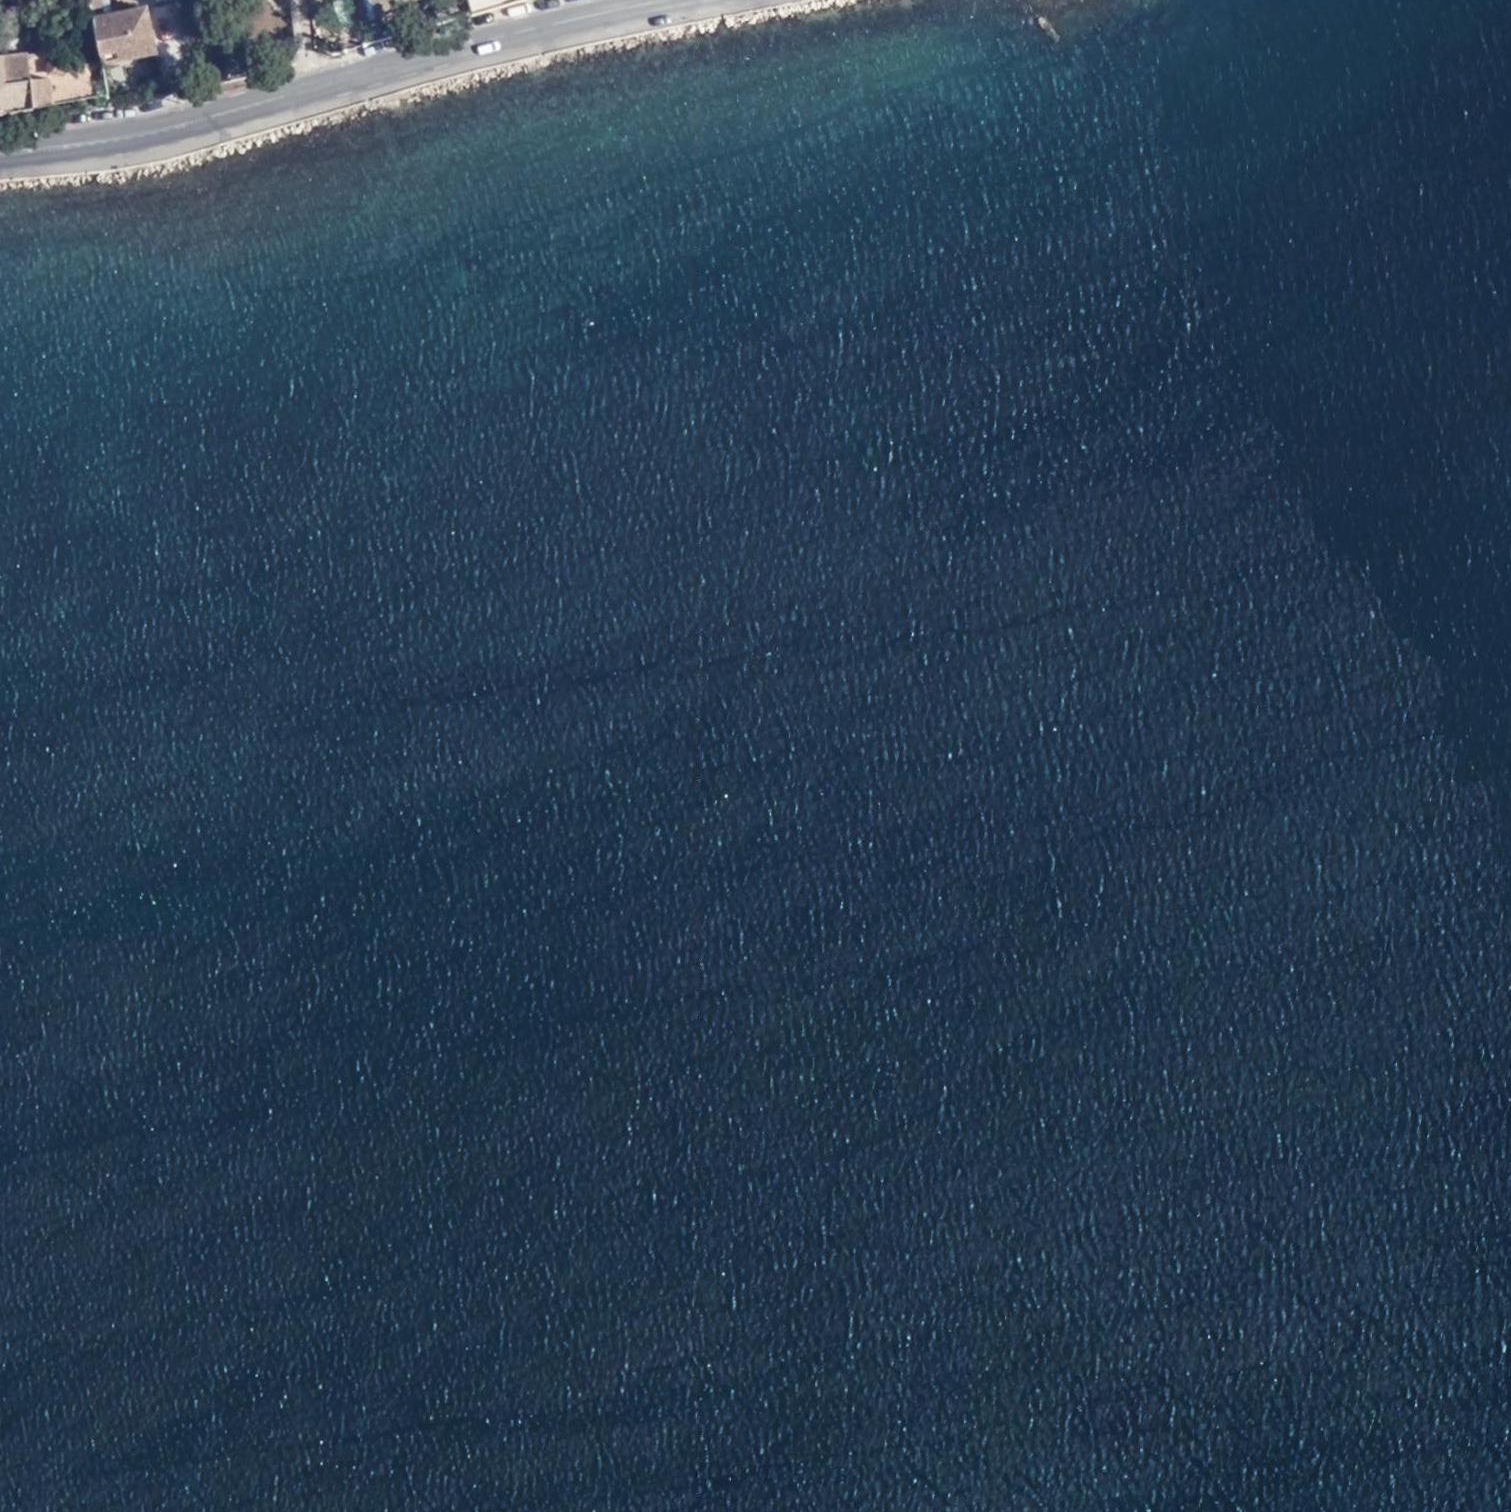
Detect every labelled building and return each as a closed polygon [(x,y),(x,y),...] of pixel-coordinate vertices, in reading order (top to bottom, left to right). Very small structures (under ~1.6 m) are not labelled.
[(75,2),(84,50),(88,62),(148,50),(137,0),(75,0),(75,2)] [(470,12),(516,0),(465,0),(466,2),(470,12)] [(42,108),(61,104),(58,79),(38,81),(35,56),(11,59),(0,60),(0,115),(42,108)] [(70,59),(54,61),(57,76),(72,73),(70,59)]
